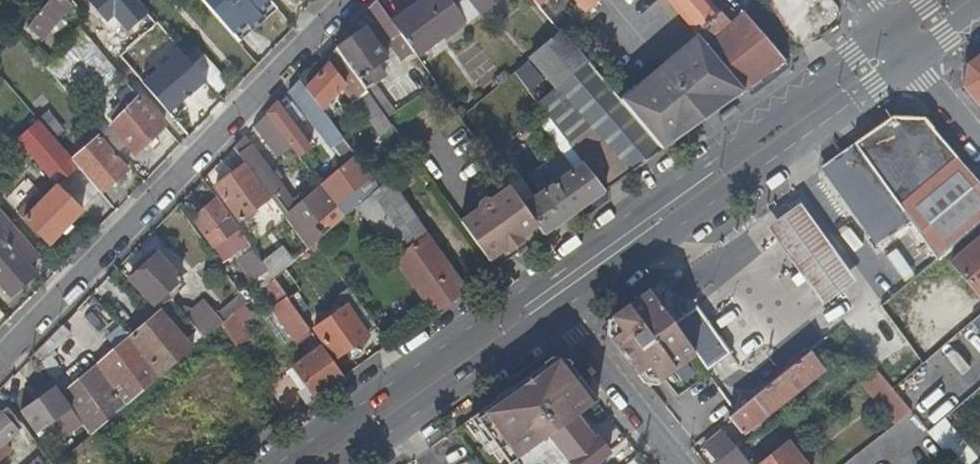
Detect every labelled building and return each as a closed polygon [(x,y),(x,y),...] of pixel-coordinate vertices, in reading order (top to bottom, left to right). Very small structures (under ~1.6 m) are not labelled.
[(24,29),(39,42),(69,4),(65,0),(46,0),(24,29)] [(127,0),(98,0),(88,9),(102,23),(125,2),(127,0)] [(236,43),(276,9),(269,0),(199,0),(236,43)] [(401,60),(413,51),(392,23),(376,0),(366,11),(401,60)] [(465,21),(450,0),(424,0),(392,23),(413,51),(416,56),(465,21)] [(465,21),(467,24),(498,0),(450,0),(465,21)] [(587,9),(598,0),(580,0),(587,9)] [(708,0),(679,0),(671,6),(701,37),(746,89),(785,58),(744,11),(729,23),(708,0)] [(762,0),(735,0),(744,11),(785,58),(787,60),(795,54),(805,47),(762,0)] [(137,25),(145,33),(156,23),(148,15),(137,25)] [(157,47),(168,37),(156,23),(145,33),(157,47)] [(365,27),(337,48),(358,78),(387,57),(365,27)] [(558,86),(587,61),(561,31),(531,56),(557,87),(558,86)] [(701,37),(618,96),(663,148),(665,147),(672,140),(682,100),(726,102),(745,90),(746,89),(701,37)] [(110,70),(116,65),(97,43),(87,52),(106,74),(110,70)] [(363,111),(375,101),(361,82),(358,78),(337,48),(324,61),(328,65),(329,63),(346,84),(342,88),(351,100),(346,104),(355,116),(363,111)] [(192,59),(219,91),(229,81),(202,50),(192,59)] [(968,62),(964,87),(979,107),(979,53),(968,62)] [(121,60),(116,65),(110,70),(128,90),(139,81),(137,79),(121,60)] [(558,86),(563,88),(592,67),(587,61),(558,86)] [(329,63),(328,65),(306,88),(321,108),(342,88),(346,84),(329,63)] [(592,124),(568,141),(584,161),(596,175),(605,188),(663,148),(618,96),(592,67),(563,88),(592,124)] [(147,88),(155,81),(146,71),(137,79),(139,81),(146,89),(147,88)] [(162,75),(155,81),(147,88),(183,130),(198,117),(162,75)] [(369,77),(361,82),(375,101),(377,104),(381,101),(376,93),(378,89),(369,77)] [(331,146),(342,137),(321,108),(306,88),(299,80),(267,113),(291,145),(299,155),(323,136),(331,146)] [(165,125),(138,99),(109,127),(135,155),(165,125)] [(682,100),(672,140),(726,102),(682,100)] [(380,135),(393,126),(387,117),(377,104),(375,101),(363,111),(380,135)] [(49,112),(38,121),(39,122),(53,137),(63,129),(49,112)] [(279,154),(291,145),(267,113),(256,125),(279,154)] [(531,172),(543,190),(584,161),(568,141),(546,113),(538,119),(563,149),(531,172)] [(979,222),(979,183),(925,118),(893,116),(854,143),(928,246),(937,259),(979,222)] [(56,186),(78,167),(72,160),(53,137),(39,122),(17,141),(27,153),(56,186)] [(99,136),(72,160),(78,167),(100,192),(127,168),(99,136)] [(282,188),(276,180),(271,173),(244,137),(234,147),(246,164),(271,197),(282,188)] [(27,153),(17,141),(8,149),(19,161),(27,153)] [(896,269),(928,246),(854,143),(823,165),(896,269)] [(360,193),(341,210),(346,216),(349,214),(359,205),(380,187),(371,175),(356,155),(322,185),(337,204),(355,188),(360,193)] [(373,225),(378,232),(409,209),(404,202),(431,179),(415,157),(380,187),(359,205),(373,225)] [(543,190),(523,203),(532,215),(538,224),(544,232),(591,198),(605,188),(596,175),(584,161),(543,190)] [(280,232),(291,224),(285,216),(271,197),(246,164),(215,187),(240,220),(260,205),(280,232)] [(271,173),(276,180),(280,177),(275,169),(271,173)] [(523,203),(509,184),(491,198),(491,197),(484,196),(479,200),(479,206),(479,207),(461,220),(489,259),(505,248),(538,224),(532,215),(523,203)] [(322,185),(305,199),(300,204),(296,207),(285,216),(291,224),(295,231),(309,249),(316,243),(323,236),(313,224),(337,204),(322,185)] [(81,211),(56,186),(23,219),(48,244),(81,211)] [(285,216),(296,207),(282,188),(271,197),(285,216)] [(300,204),(305,199),(302,195),(297,200),(300,204)] [(227,241),(238,230),(217,199),(193,222),(211,248),(224,237),(227,241)] [(800,203),(769,225),(776,235),(824,302),(855,280),(800,203)] [(373,225),(359,205),(349,214),(363,233),(373,225)] [(378,232),(434,311),(466,288),(409,209),(378,232)] [(9,295),(33,273),(25,264),(38,253),(0,210),(0,286),(9,295)] [(285,238),(295,231),(291,224),(280,232),(285,238)] [(544,232),(538,224),(505,248),(489,259),(495,267),(544,232)] [(952,261),(979,294),(979,239),(952,261)] [(157,255),(129,281),(152,306),(180,279),(157,255)] [(274,258),(265,266),(268,270),(274,279),(282,272),(283,271),(274,258)] [(268,270),(241,293),(247,302),(264,288),(274,279),(268,270)] [(298,294),(282,272),(274,279),(290,301),(298,294)] [(272,307),(275,312),(290,301),(274,279),(264,288),(276,305),(272,307)] [(665,292),(660,284),(654,289),(659,296),(665,292)] [(645,302),(654,295),(650,290),(640,296),(645,302)] [(204,301),(185,317),(204,339),(220,325),(228,319),(237,311),(247,302),(241,293),(216,315),(204,301)] [(621,328),(609,337),(647,387),(695,353),(654,295),(645,302),(640,296),(613,316),(621,328)] [(882,305),(893,321),(900,316),(888,300),(882,305)] [(295,339),(310,328),(290,301),(275,312),(295,339)] [(368,333),(378,326),(365,308),(355,315),(347,305),(315,328),(336,357),(368,334),(368,333)] [(241,316),(237,311),(228,319),(232,323),(241,316)] [(161,313),(131,338),(160,377),(192,350),(161,313)] [(621,328),(613,316),(607,320),(605,332),(609,337),(621,328)] [(903,334),(923,363),(937,351),(917,324),(903,334)] [(38,363),(46,355),(68,333),(61,326),(32,355),(38,363)] [(838,344),(849,335),(842,327),(831,335),(838,344)] [(117,350),(62,397),(71,409),(72,410),(90,436),(160,377),(131,338),(121,329),(109,339),(117,350)] [(344,375),(322,346),(292,368),(304,384),(297,389),(306,402),(344,375)] [(817,346),(728,416),(742,433),(750,426),(753,430),(761,424),(757,421),(830,361),(817,346)] [(64,379),(46,355),(38,363),(54,386),(64,379)] [(578,413),(596,401),(564,363),(551,359),(471,417),(489,441),(493,438),(510,462),(578,413)] [(911,411),(877,369),(860,382),(895,424),(911,411)] [(62,397),(55,387),(20,412),(36,434),(71,409),(62,397)] [(578,413),(510,462),(508,463),(593,463),(608,451),(597,436),(594,438),(586,428),(588,426),(578,413)] [(2,414),(0,415),(0,462),(13,450),(8,444),(19,434),(2,414)] [(962,463),(966,463),(978,454),(947,415),(932,428),(962,463)] [(721,463),(750,463),(722,430),(705,445),(721,463)] [(787,440),(763,459),(757,463),(806,463),(787,440)]
